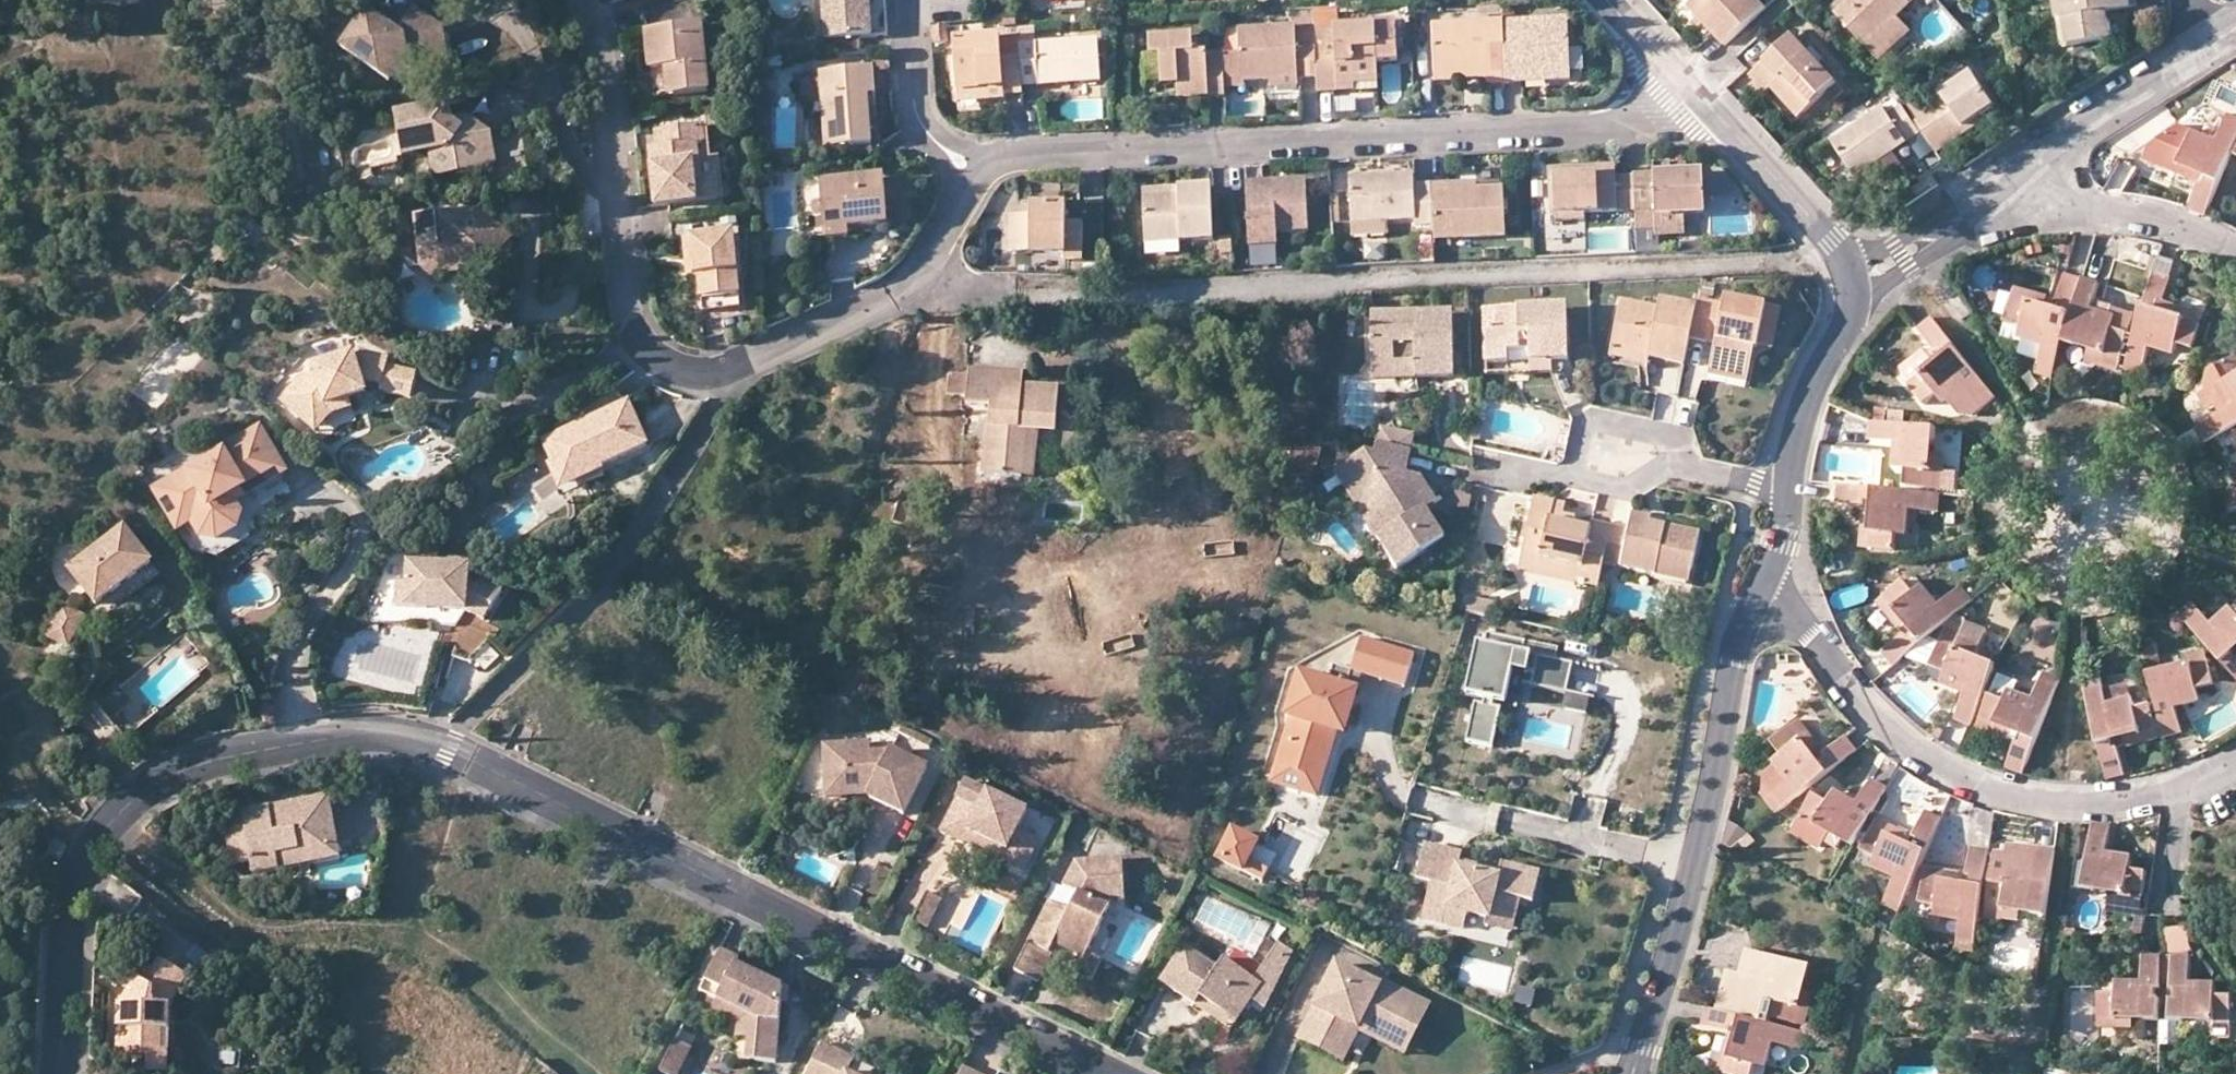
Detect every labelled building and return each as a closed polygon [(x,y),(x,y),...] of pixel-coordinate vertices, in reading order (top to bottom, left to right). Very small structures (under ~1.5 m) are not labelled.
[(823,39),(888,35),(886,0),(820,0),(823,39)] [(1688,5),(1724,45),(1768,4),(1764,0),(1693,0),(1688,5)] [(1836,11),(1848,0),(1838,0),(1832,6),(1836,11)] [(1836,11),(1875,53),(1903,27),(1894,17),(1912,0),(1848,0),(1836,11)] [(2138,0),(2077,0),(2057,3),(2063,47),(2114,39),(2109,12),(2139,7),(2138,0)] [(382,56),(411,78),(424,75),(435,61),(433,45),(445,31),(416,10),(397,34),(367,11),(340,47),(372,70),(382,56)] [(1544,74),(1546,82),(1571,81),(1568,19),(1503,21),(1506,84),(1522,83),(1522,75),(1544,74)] [(1354,78),(1378,77),(1377,61),(1397,60),(1396,21),(1374,22),(1374,25),(1333,26),(1331,23),(1314,24),(1316,75),(1317,92),(1333,91),(1333,84),(1355,84),(1354,78)] [(1506,84),(1503,21),(1431,25),(1434,77),(1487,74),(1488,85),(1506,84)] [(1223,50),(1224,86),(1242,85),(1241,78),(1266,77),(1297,76),(1316,75),(1314,24),(1222,28),(1223,50)] [(702,25),(647,30),(649,70),(667,68),(670,94),(707,91),(702,25)] [(1017,37),(1018,46),(1033,45),(1032,29),(1017,30),(1017,37)] [(450,70),(445,31),(433,45),(435,61),(424,75),(450,70)] [(1198,89),(1199,98),(1225,96),(1224,86),(1223,50),(1205,51),(1204,35),(1148,39),(1149,56),(1145,56),(1144,85),(1176,85),(1176,90),(1198,89)] [(1017,37),(998,38),(1000,58),(1019,57),(1018,46),(1017,37)] [(1778,85),(1805,115),(1838,84),(1795,37),(1751,78),(1767,95),(1772,90),(1778,85)] [(1002,89),(1002,95),(1021,94),(1021,88),(1020,78),(1019,57),(1000,58),(998,38),(950,41),(953,92),(1002,89)] [(1018,46),(1019,57),(1020,78),(1035,77),(1035,87),(1100,82),(1097,40),(1033,45),(1018,46)] [(388,82),(411,78),(382,56),(372,70),(388,82)] [(868,95),(876,95),(875,70),(821,73),(821,76),(822,93),(825,148),(871,145),(868,95)] [(1964,123),(1979,113),(1995,103),(1974,71),(1929,101),(1936,112),(1918,124),(1922,130),(1936,151),(1968,130),(1964,123)] [(1522,83),(1546,82),(1544,74),(1522,75),(1522,83)] [(822,93),(821,76),(805,77),(806,94),(822,93)] [(1021,88),(1035,87),(1035,77),(1020,78),(1021,88)] [(1800,120),(1805,115),(1778,85),(1772,90),(1800,120)] [(1003,103),(1002,95),(1002,89),(953,92),(954,106),(1003,103)] [(1176,99),(1199,98),(1198,89),(1176,90),(1176,99)] [(1855,174),(1922,130),(1918,124),(1904,102),(1890,111),(1886,105),(1833,140),(1855,174)] [(449,104),(438,106),(442,124),(452,121),(449,104)] [(483,145),(491,135),(467,119),(460,127),(452,121),(442,124),(438,106),(396,115),(407,180),(486,166),(483,145)] [(1984,120),(1979,113),(1964,123),(1968,130),(1984,120)] [(2227,122),(2235,126),(2235,116),(2230,114),(2227,122)] [(2196,173),(2199,168),(2205,170),(2208,176),(2204,183),(2200,183),(2190,207),(2208,214),(2235,144),(2235,126),(2227,122),(2218,140),(2195,131),(2191,139),(2176,134),(2164,161),(2196,173)] [(704,127),(658,132),(659,149),(651,150),(657,205),(719,198),(717,178),(696,181),(694,164),(700,163),(698,145),(706,144),(704,127)] [(495,164),(491,135),(483,145),(486,166),(495,164)] [(2193,179),(2196,173),(2164,161),(2161,167),(2193,179)] [(1688,163),(1670,164),(1671,173),(1688,172),(1688,163)] [(1671,173),(1670,164),(1652,165),(1653,173),(1632,174),(1632,177),(1634,211),(1634,215),(1654,214),(1654,216),(1683,215),(1705,214),(1703,171),(1688,172),(1671,173)] [(1549,223),(1586,221),(1585,213),(1634,211),(1632,177),(1616,178),(1615,167),(1546,170),(1549,223)] [(1414,225),(1432,224),(1430,183),(1415,184),(1414,174),(1350,177),(1352,222),(1387,220),(1414,219),(1414,225)] [(824,229),(849,227),(889,224),(886,178),(821,182),(824,229)] [(1248,247),(1277,246),(1277,232),(1308,231),(1307,180),(1246,182),(1248,247)] [(1478,181),(1451,182),(1451,190),(1478,189),(1478,181)] [(1451,190),(1451,182),(1430,183),(1432,224),(1433,239),(1506,235),(1504,188),(1478,189),(1451,190)] [(1144,242),(1180,241),(1213,241),(1212,186),(1176,187),(1176,196),(1142,197),(1144,242)] [(1142,188),(1142,197),(1176,196),(1176,187),(1142,188)] [(1065,206),(1029,205),(1029,214),(1011,214),(1010,252),(1063,253),(1063,260),(1081,260),(1082,225),(1064,224),(1065,206)] [(492,208),(473,210),(476,221),(494,220),(492,208)] [(419,264),(441,263),(441,251),(475,248),(475,259),(497,257),(494,220),(476,221),(473,210),(415,217),(419,264)] [(1684,228),(1683,215),(1654,216),(1654,214),(1634,215),(1635,231),(1645,231),(1684,228)] [(514,237),(494,220),(497,257),(514,237)] [(1387,220),(1352,222),(1353,236),(1388,234),(1387,220)] [(1586,229),(1586,221),(1549,223),(1550,231),(1586,229)] [(850,236),(849,227),(824,229),(825,237),(850,236)] [(1645,231),(1635,231),(1636,253),(1647,252),(1645,231)] [(701,300),(739,297),(734,234),(695,238),(699,276),(701,300)] [(775,236),(763,238),(764,249),(776,248),(775,236)] [(699,276),(695,238),(684,239),(688,277),(699,276)] [(1231,253),(1231,240),(1220,241),(1220,254),(1231,253)] [(1180,253),(1180,241),(1144,242),(1144,254),(1180,253)] [(1434,262),(1433,245),(1422,246),(1423,262),(1434,262)] [(1278,255),(1277,246),(1248,247),(1248,256),(1278,255)] [(441,263),(475,259),(475,248),(441,251),(441,263)] [(2155,273),(2171,278),(2175,266),(2158,261),(2155,273)] [(433,277),(441,263),(419,264),(433,277)] [(2205,315),(2164,302),(2171,278),(2155,273),(2127,370),(2141,375),(2150,349),(2175,356),(2178,345),(2196,350),(2205,315)] [(2064,344),(2084,280),(2066,274),(2057,300),(2018,288),(2008,322),(2023,327),(2021,340),(2043,347),(2035,374),(2053,379),(2064,344)] [(2100,285),(2084,280),(2064,344),(2076,348),(2083,343),(2091,345),(2087,362),(2119,371),(2136,314),(2114,308),(2111,315),(2093,309),(2100,285)] [(1964,293),(1952,300),(1963,321),(1976,315),(1964,293)] [(1373,294),(1354,294),(1351,305),(1373,305),(1373,294)] [(740,309),(739,297),(701,300),(703,312),(740,309)] [(1756,346),(1764,306),(1724,297),(1723,304),(1698,298),(1696,309),(1690,338),(1712,343),(1707,374),(1745,381),(1752,350),(1756,350),(1756,346)] [(1648,352),(1648,357),(1685,365),(1690,338),(1696,309),(1660,301),(1657,311),(1622,304),(1613,344),(1648,352)] [(513,304),(481,311),(486,337),(518,331),(513,304)] [(1779,310),(1764,306),(1756,346),(1771,349),(1779,310)] [(1493,326),(1482,327),(1484,363),(1506,362),(1506,352),(1527,351),(1529,361),(1567,360),(1566,307),(1492,309),(1493,326)] [(1482,310),(1482,327),(1493,326),(1492,309),(1482,310)] [(1406,363),(1406,377),(1454,377),(1453,314),(1370,316),(1372,364),(1406,363)] [(1978,402),(1992,391),(1946,332),(1935,318),(1920,330),(1937,352),(1940,350),(1943,354),(1944,363),(1938,367),(1936,364),(1909,384),(1925,404),(1938,395),(1946,405),(1951,402),(1962,416),(1977,415),(1984,409),(1978,402)] [(2023,327),(2008,322),(2003,338),(2020,343),(2021,340),(2023,327)] [(1645,365),(1648,357),(1648,352),(1613,344),(1610,356),(1645,365)] [(1903,377),(1909,384),(1936,364),(1926,350),(1902,368),(1906,374),(1903,377)] [(275,399),(305,425),(323,405),(346,399),(342,388),(359,383),(362,382),(378,386),(376,393),(408,402),(415,377),(385,369),(387,362),(362,355),(351,358),(350,354),(309,365),(311,373),(294,378),(275,399)] [(2235,427),(2235,359),(2214,371),(2211,381),(2215,388),(2205,393),(2211,404),(2221,399),(2227,411),(2196,428),(2205,445),(2235,427)] [(1373,378),(1406,377),(1406,363),(1372,364),(1373,378)] [(983,478),(1039,479),(1040,437),(1061,438),(1063,385),(1025,384),(1026,368),(970,367),(969,405),(986,406),(983,478)] [(362,394),(359,383),(342,388),(346,399),(362,394)] [(1997,397),(1992,391),(1978,402),(1984,409),(1997,397)] [(348,408),(346,399),(323,405),(305,425),(312,431),(328,414),(348,408)] [(539,440),(550,465),(563,459),(571,477),(644,445),(625,402),(539,440)] [(1934,487),(1936,454),(1932,454),(1933,446),(1938,442),(1940,428),(1874,421),(1871,439),(1896,442),(1903,442),(1902,452),(1896,451),(1895,467),(1907,470),(1906,485),(1934,487)] [(185,462),(150,485),(183,536),(193,530),(204,547),(222,551),(242,539),(246,522),(240,512),(292,479),(256,423),(188,467),(185,462)] [(1380,426),(1376,444),(1412,451),(1415,434),(1380,426)] [(1480,427),(1472,427),(1472,439),(1480,438),(1480,427)] [(1387,531),(1377,538),(1375,539),(1396,571),(1444,540),(1425,511),(1406,480),(1406,474),(1412,451),(1376,444),(1374,454),(1362,451),(1334,471),(1361,512),(1372,506),(1387,531)] [(1947,455),(1936,454),(1934,487),(1944,488),(1947,455)] [(557,483),(571,477),(563,459),(550,465),(557,483)] [(596,466),(557,483),(562,493),(600,476),(596,466)] [(1421,476),(1406,474),(1406,480),(1425,511),(1437,502),(1421,476)] [(1871,513),(1869,548),(1896,550),(1898,534),(1909,536),(1912,510),(1932,512),(1932,493),(1840,485),(1839,503),(1865,505),(1866,500),(1874,501),(1878,506),(1877,513),(1871,513)] [(2235,509),(2235,504),(2234,491),(2226,492),(2228,510),(2235,509)] [(1943,494),(1932,493),(1932,512),(1942,513),(1943,494)] [(1554,513),(1556,500),(1552,499),(1533,495),(1521,556),(1600,574),(1602,564),(1610,525),(1591,521),(1590,528),(1574,525),(1575,518),(1565,516),(1554,513)] [(1567,503),(1556,500),(1554,513),(1565,516),(1567,503)] [(1361,512),(1377,538),(1387,531),(1372,506),(1361,512)] [(1656,564),(1690,572),(1698,533),(1651,523),(1653,517),(1631,512),(1629,529),(1610,525),(1602,564),(1655,575),(1656,564)] [(1860,547),(1869,548),(1871,513),(1862,512),(1860,547)] [(129,529),(72,571),(98,606),(155,565),(129,529)] [(1597,588),(1600,574),(1521,556),(1518,570),(1597,588)] [(393,581),(391,606),(437,609),(461,611),(480,621),(497,592),(476,580),(473,585),(464,585),(465,566),(404,561),(403,582),(393,581)] [(1688,583),(1690,572),(1656,564),(1655,575),(1688,583)] [(1909,638),(1906,635),(1885,652),(1896,666),(1905,659),(1944,626),(1967,606),(1955,591),(1940,603),(1924,585),(1916,592),(1904,579),(1885,595),(1909,624),(1912,622),(1916,626),(1915,633),(1909,638)] [(1963,584),(1955,591),(1967,606),(1974,600),(1963,584)] [(1879,601),(1906,635),(1909,638),(1915,633),(1916,626),(1912,622),(1909,624),(1885,595),(1879,601)] [(1499,604),(1469,598),(1466,611),(1496,617),(1499,604)] [(2179,614),(2184,620),(2198,608),(2192,603),(2179,614)] [(437,618),(437,609),(391,606),(391,615),(437,618)] [(83,618),(62,607),(46,638),(67,649),(83,618)] [(2230,607),(2212,622),(2198,608),(2184,620),(2235,677),(2235,659),(2234,657),(2235,648),(2235,613),(2230,607)] [(1969,689),(1965,696),(1957,719),(1972,725),(1997,665),(1979,656),(1989,629),(1966,620),(1962,633),(1948,627),(1932,667),(1946,672),(1942,686),(1958,693),(1961,685),(1969,689)] [(1905,659),(1932,667),(1948,627),(1944,626),(1905,659)] [(1467,741),(1495,747),(1503,707),(1492,705),(1493,700),(1504,702),(1512,669),(1527,672),(1531,653),(1523,652),(1526,640),(1488,632),(1485,644),(1477,642),(1466,694),(1485,698),(1484,704),(1475,702),(1467,741)] [(1347,670),(1406,687),(1416,654),(1356,637),(1347,669),(1347,670)] [(2144,649),(2150,673),(2162,670),(2156,646),(2144,649)] [(2173,659),(2175,669),(2208,659),(2206,651),(2173,659)] [(1567,692),(1573,662),(1538,655),(1531,684),(1567,692)] [(2182,700),(2185,709),(2203,703),(2200,689),(2215,685),(2208,659),(2175,669),(2176,673),(2168,675),(2162,670),(2150,673),(2165,736),(2183,732),(2178,711),(2175,702),(2182,700)] [(1601,668),(1573,662),(1567,692),(1595,697),(1601,668)] [(1347,670),(1347,669),(1329,664),(1325,682),(1295,674),(1283,718),(1289,719),(1271,783),(1298,791),(1309,751),(1325,756),(1333,730),(1324,727),(1327,716),(1344,721),(1352,690),(1342,687),(1347,670)] [(2045,671),(2041,680),(2060,686),(2063,678),(2045,671)] [(2000,673),(1992,693),(2006,699),(2010,689),(2016,692),(2020,681),(2000,673)] [(2084,679),(2086,689),(2104,684),(2101,674),(2084,679)] [(2015,726),(2022,728),(2024,735),(2022,743),(2017,742),(2007,769),(2025,774),(2060,686),(2041,680),(2034,699),(2016,692),(2010,689),(2006,699),(1992,693),(1981,718),(2013,730),(2015,726)] [(2123,739),(2157,731),(2151,706),(2137,710),(2132,697),(2108,702),(2104,684),(2086,689),(2107,779),(2126,777),(2118,749),(2114,749),(2113,741),(2116,735),(2122,733),(2123,739)] [(2108,702),(2132,697),(2129,684),(2105,689),(2108,702)] [(1958,693),(1965,696),(1969,689),(1961,685),(1958,693)] [(141,693),(108,720),(124,740),(158,714),(154,710),(141,693)] [(2178,711),(2185,709),(2182,700),(2175,702),(2178,711)] [(2017,742),(2022,728),(2015,726),(2013,730),(1981,718),(1978,727),(2017,742)] [(917,740),(921,733),(894,719),(890,726),(917,740)] [(1803,719),(1795,725),(1815,752),(1823,746),(1803,719)] [(1773,794),(1784,809),(1859,752),(1848,737),(1826,754),(1828,757),(1824,760),(1815,759),(1811,755),(1815,752),(1795,725),(1774,741),(1783,754),(1774,761),(1777,764),(1766,773),(1762,795),(1767,800),(1773,794)] [(2159,739),(2157,731),(2123,739),(2125,747),(2159,739)] [(858,791),(868,796),(907,814),(930,767),(893,749),(892,753),(872,754),(870,742),(824,746),(825,788),(858,788),(858,791)] [(1314,796),(1325,756),(1309,751),(1298,791),(1314,796)] [(1802,817),(1833,834),(1836,828),(1842,832),(1842,839),(1853,845),(1887,789),(1872,780),(1858,802),(1856,807),(1848,803),(1850,798),(1837,790),(1831,801),(1815,793),(1802,817)] [(1009,849),(1003,861),(1027,873),(1044,841),(1022,830),(1032,812),(969,781),(945,831),(968,843),(973,832),(1009,849)] [(825,798),(868,796),(858,791),(858,788),(825,788),(825,798)] [(1778,814),(1784,809),(1773,794),(1767,800),(1778,814)] [(243,821),(242,816),(223,819),(231,864),(250,861),(252,875),(280,870),(278,855),(338,845),(329,796),(268,807),(270,816),(243,821)] [(1858,802),(1850,798),(1848,803),(1856,807),(1858,802)] [(241,812),(242,816),(243,821),(270,816),(268,807),(241,812)] [(1887,897),(1905,906),(1945,818),(1929,811),(1917,837),(1920,838),(1918,843),(1910,847),(1905,845),(1907,841),(1875,825),(1863,849),(1878,856),(1873,868),(1895,879),(1887,897)] [(1839,846),(1842,839),(1842,832),(1836,828),(1833,834),(1802,817),(1793,832),(1821,848),(1826,839),(1839,846)] [(1879,817),(1875,825),(1907,841),(1911,832),(1879,817)] [(2110,893),(2143,897),(2146,870),(2133,868),(2134,855),(2117,852),(2116,859),(2107,857),(2109,850),(2113,823),(2093,825),(2084,888),(2097,891),(2105,884),(2110,886),(2110,893)] [(852,829),(844,825),(839,834),(848,838),(852,829)] [(863,832),(854,828),(850,837),(858,841),(863,832)] [(1245,861),(1254,842),(1231,831),(1217,859),(1240,870),(1245,861)] [(968,843),(1003,861),(1009,849),(973,832),(968,843)] [(340,859),(338,845),(278,855),(280,870),(340,859)] [(1533,902),(1540,873),(1502,864),(1500,872),(1498,877),(1459,867),(1460,862),(1462,854),(1425,845),(1416,880),(1432,884),(1423,918),(1465,929),(1468,914),(1489,919),(1496,893),(1519,899),(1533,902)] [(2047,916),(2057,854),(2040,852),(2040,850),(2006,846),(2005,852),(1994,851),(1987,907),(2021,912),(2022,907),(2028,908),(2032,914),(2047,916)] [(1958,941),(1978,944),(1990,851),(1972,848),(1968,877),(1972,877),(1972,882),(1966,888),(1959,887),(1960,882),(1925,878),(1921,902),(1938,905),(1936,918),(1961,921),(1958,941)] [(2117,852),(2109,850),(2107,857),(2116,859),(2117,852)] [(1087,958),(1090,952),(1103,927),(1095,922),(1106,898),(1130,896),(1127,857),(1079,861),(1066,887),(1082,894),(1073,912),(1050,902),(1016,971),(1040,983),(1054,953),(1052,951),(1056,943),(1081,955),(1087,958)] [(1260,880),(1265,871),(1245,861),(1240,870),(1260,880)] [(1460,862),(1459,867),(1498,877),(1500,872),(1460,862)] [(1927,868),(1925,878),(1960,882),(1960,873),(1927,868)] [(944,899),(931,892),(916,921),(930,928),(944,899)] [(1511,933),(1519,899),(1496,893),(1489,919),(1487,927),(1511,933)] [(2143,905),(2143,897),(2110,893),(2109,899),(2143,905)] [(1901,913),(1905,906),(1887,897),(1883,905),(1901,913)] [(1115,904),(1106,898),(1095,922),(1103,927),(1115,904)] [(2020,922),(2021,912),(1987,907),(1986,917),(2020,922)] [(1976,953),(1978,944),(1958,941),(1957,950),(1976,953)] [(1206,1001),(1236,1022),(1241,1025),(1256,1003),(1267,988),(1257,981),(1230,962),(1223,971),(1191,949),(1166,985),(1200,1009),(1206,1001)] [(1257,981),(1267,988),(1256,1003),(1267,1011),(1293,959),(1280,949),(1257,981)] [(1723,994),(1719,1009),(1768,1021),(1769,1016),(1800,1023),(1809,990),(1804,989),(1806,979),(1812,977),(1815,964),(1793,959),(1792,964),(1783,961),(1784,957),(1753,949),(1748,967),(1756,969),(1754,975),(1733,970),(1727,995),(1723,994)] [(751,1018),(748,1041),(747,1062),(778,1064),(786,990),(738,965),(740,960),(721,950),(706,983),(722,992),(717,1001),(751,1018)] [(1103,959),(1090,952),(1087,958),(1081,955),(1075,968),(1093,977),(1103,959)] [(2231,1023),(2235,1022),(2235,991),(2234,992),(2233,996),(2216,995),(2216,983),(2198,983),(2199,989),(2190,989),(2190,983),(2190,957),(2172,958),(2172,990),(2178,991),(2177,999),(2172,999),(2171,1021),(2186,1022),(2190,1016),(2197,1016),(2198,1023),(2213,1023),(2231,1023)] [(2099,995),(2099,1021),(2133,1022),(2133,1018),(2143,1018),(2146,1023),(2159,1023),(2160,999),(2154,1000),(2154,991),(2160,991),(2161,959),(2143,958),(2143,983),(2117,982),(2117,996),(2099,995)] [(1400,1035),(1420,996),(1385,978),(1383,982),(1343,962),(1308,1029),(1342,1047),(1356,1023),(1368,1020),(1400,1035)] [(158,1035),(170,1036),(172,1012),(189,983),(162,967),(156,977),(146,970),(130,996),(137,1001),(130,1011),(121,1011),(118,1060),(148,1062),(149,1042),(158,1035)] [(1729,969),(1723,994),(1727,995),(1733,970),(1729,969)] [(701,993),(717,1001),(722,992),(706,983),(701,993)] [(1817,992),(1809,990),(1800,1023),(1809,1025),(1817,992)] [(1520,997),(1510,995),(1507,1005),(1518,1008),(1520,997)] [(130,996),(121,1011),(130,1011),(137,1001),(130,996)] [(1433,1003),(1420,996),(1400,1035),(1368,1020),(1356,1023),(1342,1047),(1308,1029),(1304,1036),(1347,1059),(1363,1029),(1408,1052),(1433,1003)] [(739,1040),(748,1041),(751,1018),(717,1001),(712,1012),(740,1027),(739,1040)] [(1231,1030),(1236,1022),(1206,1001),(1200,1009),(1231,1030)] [(1800,1029),(1768,1021),(1719,1009),(1709,1006),(1704,1024),(1731,1031),(1732,1027),(1739,1028),(1742,1033),(1740,1040),(1736,1039),(1727,1073),(1730,1073),(1754,1073),(1756,1065),(1768,1067),(1774,1043),(1796,1048),(1800,1029)] [(2133,1031),(2133,1022),(2099,1021),(2099,1032),(2133,1031)] [(2231,1037),(2231,1023),(2213,1023),(2213,1038),(2231,1037)] [(1808,1031),(1800,1029),(1796,1048),(1804,1050),(1808,1031)] [(170,1036),(158,1035),(149,1042),(148,1062),(147,1073),(167,1073),(170,1036)] [(1718,1071),(1727,1073),(1736,1039),(1728,1037),(1718,1071)] [(663,1073),(664,1073),(681,1073),(694,1049),(679,1041),(663,1073)] [(858,1060),(826,1044),(811,1073),(850,1073),(858,1060)]
